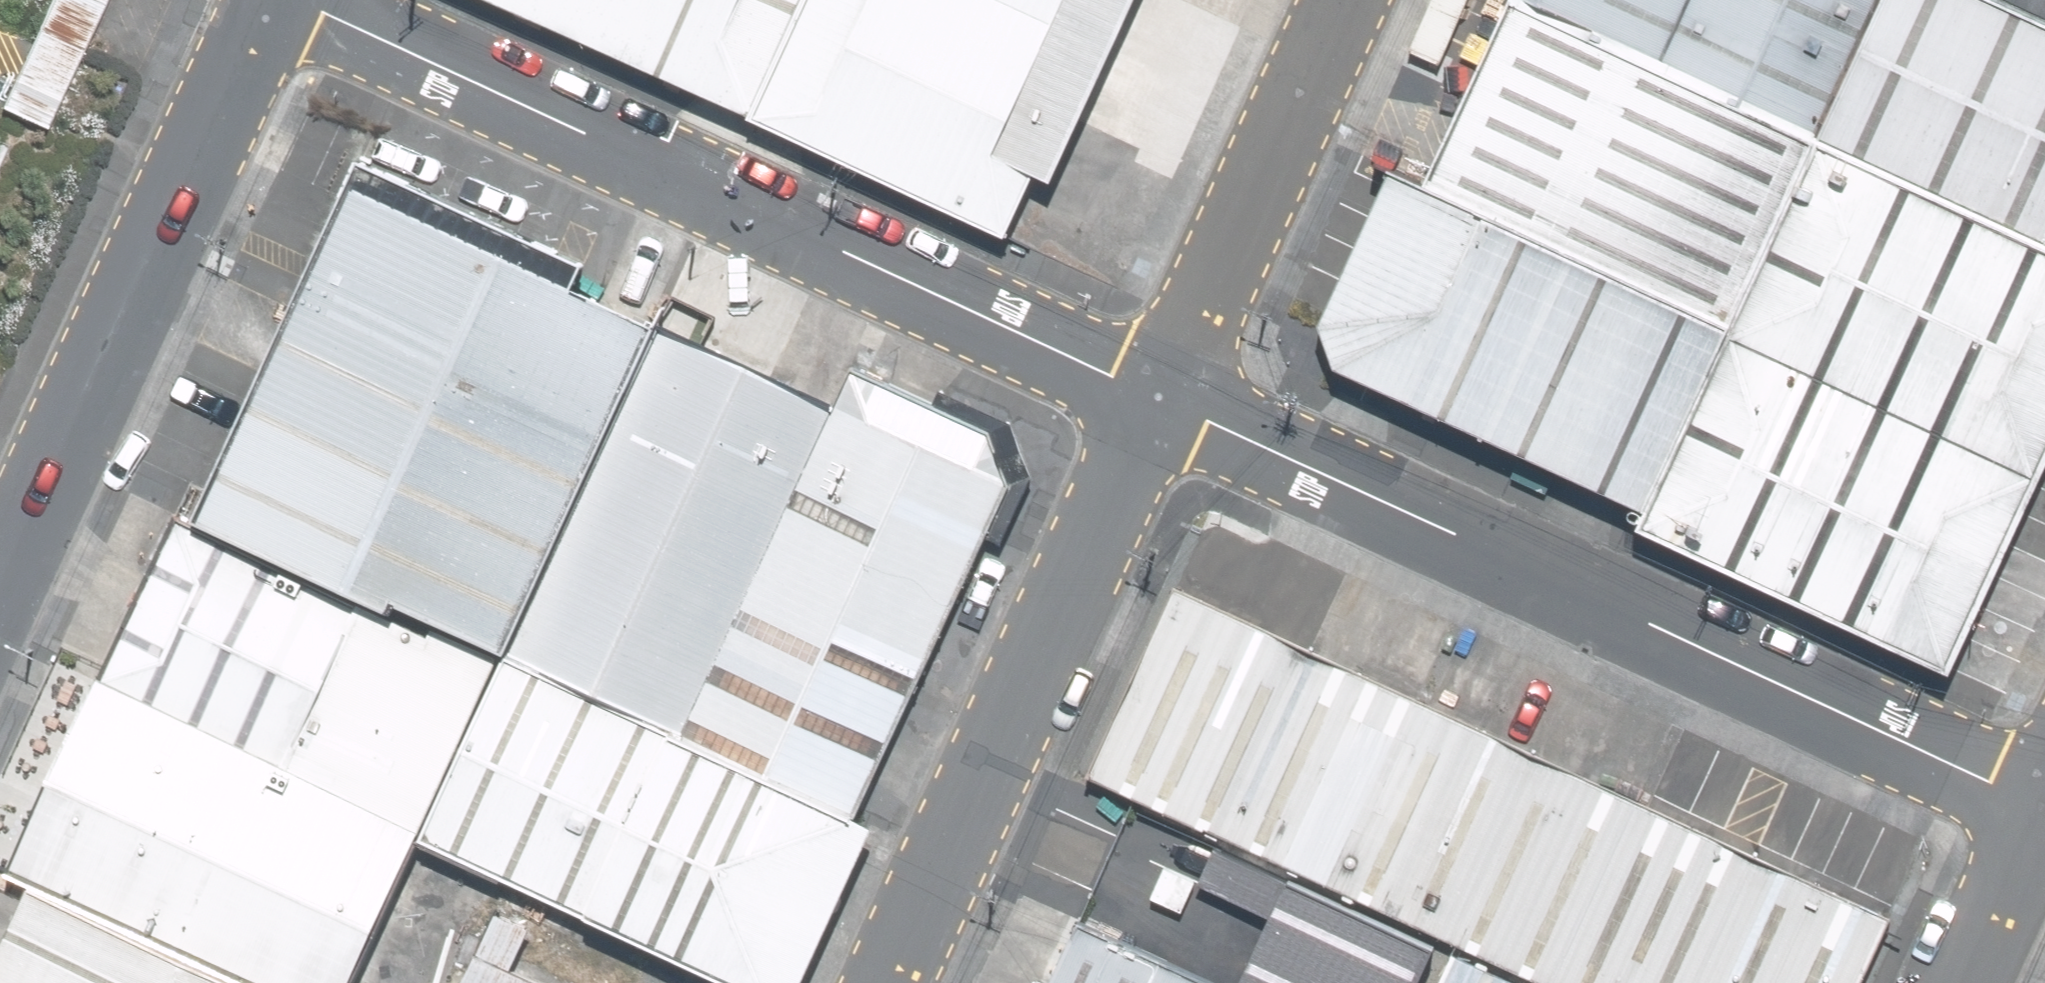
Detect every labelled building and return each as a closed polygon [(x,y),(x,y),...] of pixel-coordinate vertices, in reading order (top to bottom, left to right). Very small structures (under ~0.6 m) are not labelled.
[(793,123),(851,0),(512,0),(793,123)] [(793,123),(1070,245),(1178,0),(851,0),(793,123)] [(1577,37),(1850,156),(1919,0),(1594,0),(1577,37)] [(2007,0),(1919,0),(1850,156),(2044,241),(2044,17),(2007,0)] [(2044,17),(2044,0),(2007,0),(2044,17)] [(1850,156),(1577,37),(1496,220),(1769,339),(1850,156)] [(1850,156),(1769,339),(1763,354),(2044,478),(2044,241),(1850,156)] [(226,502),(369,570),(525,244),(383,176),(226,502)] [(1693,511),(1763,354),(1769,339),(1496,220),(1407,181),(1331,353),(1693,511)] [(695,316),(525,244),(369,570),(547,652),(695,316)] [(866,393),(695,316),(547,652),(546,656),(718,731),(866,393)] [(2044,554),(2044,478),(1763,354),(1693,511),(1682,536),(1993,672),(2044,554)] [(866,393),(718,731),(892,807),(1041,469),(866,393)] [(207,523),(118,699),(310,783),(399,607),(207,523)] [(1183,578),(1092,786),(1454,948),(1536,982),(1873,982),(1911,897),(1183,578)] [(518,659),(430,858),(717,982),(810,982),(882,818),(864,810),(690,734),(518,659)] [(262,982),(382,982),(436,838),(310,783),(118,699),(32,894),(42,898),(262,982)] [(42,898),(11,982),(262,982),(42,898)] [(1098,926),(1072,982),(1228,982),(1098,926)] [(1454,948),(1439,982),(1536,982),(1454,948)] [(503,959),(492,982),(559,982),(503,959)]
